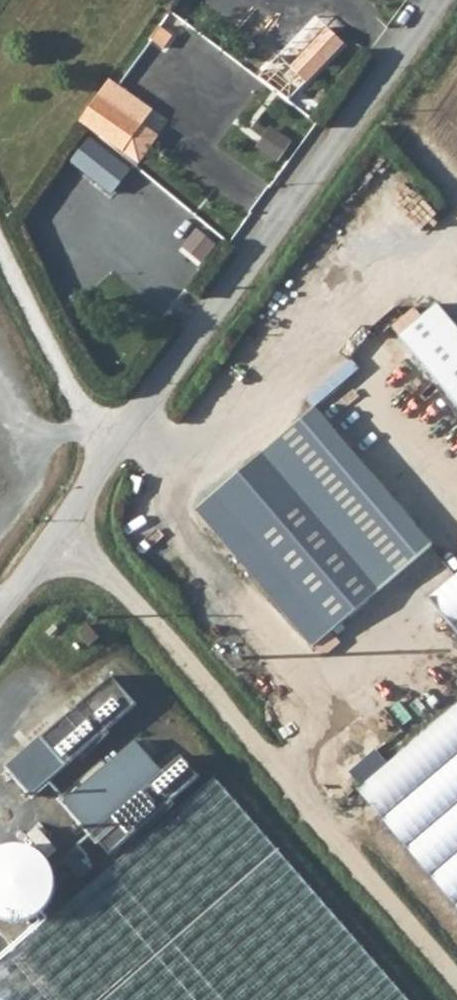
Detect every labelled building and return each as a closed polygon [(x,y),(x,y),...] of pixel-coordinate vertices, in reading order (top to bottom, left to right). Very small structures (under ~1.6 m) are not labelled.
[(310,84),(349,45),(328,23),(288,62),(310,84)] [(114,99),(89,134),(130,163),(155,128),(114,99)] [(274,126),(260,148),(282,161),(296,139),(274,126)] [(400,338),(456,406),(456,329),(438,306),(400,338)] [(316,410),(269,448),(389,585),(433,547),(316,410)] [(399,596),(389,585),(269,448),(218,488),(349,639),(399,596)] [(430,598),(456,631),(456,575),(430,598)] [(127,689),(0,799),(0,999),(399,999),(127,689)] [(456,904),(456,703),(356,786),(456,904)]
